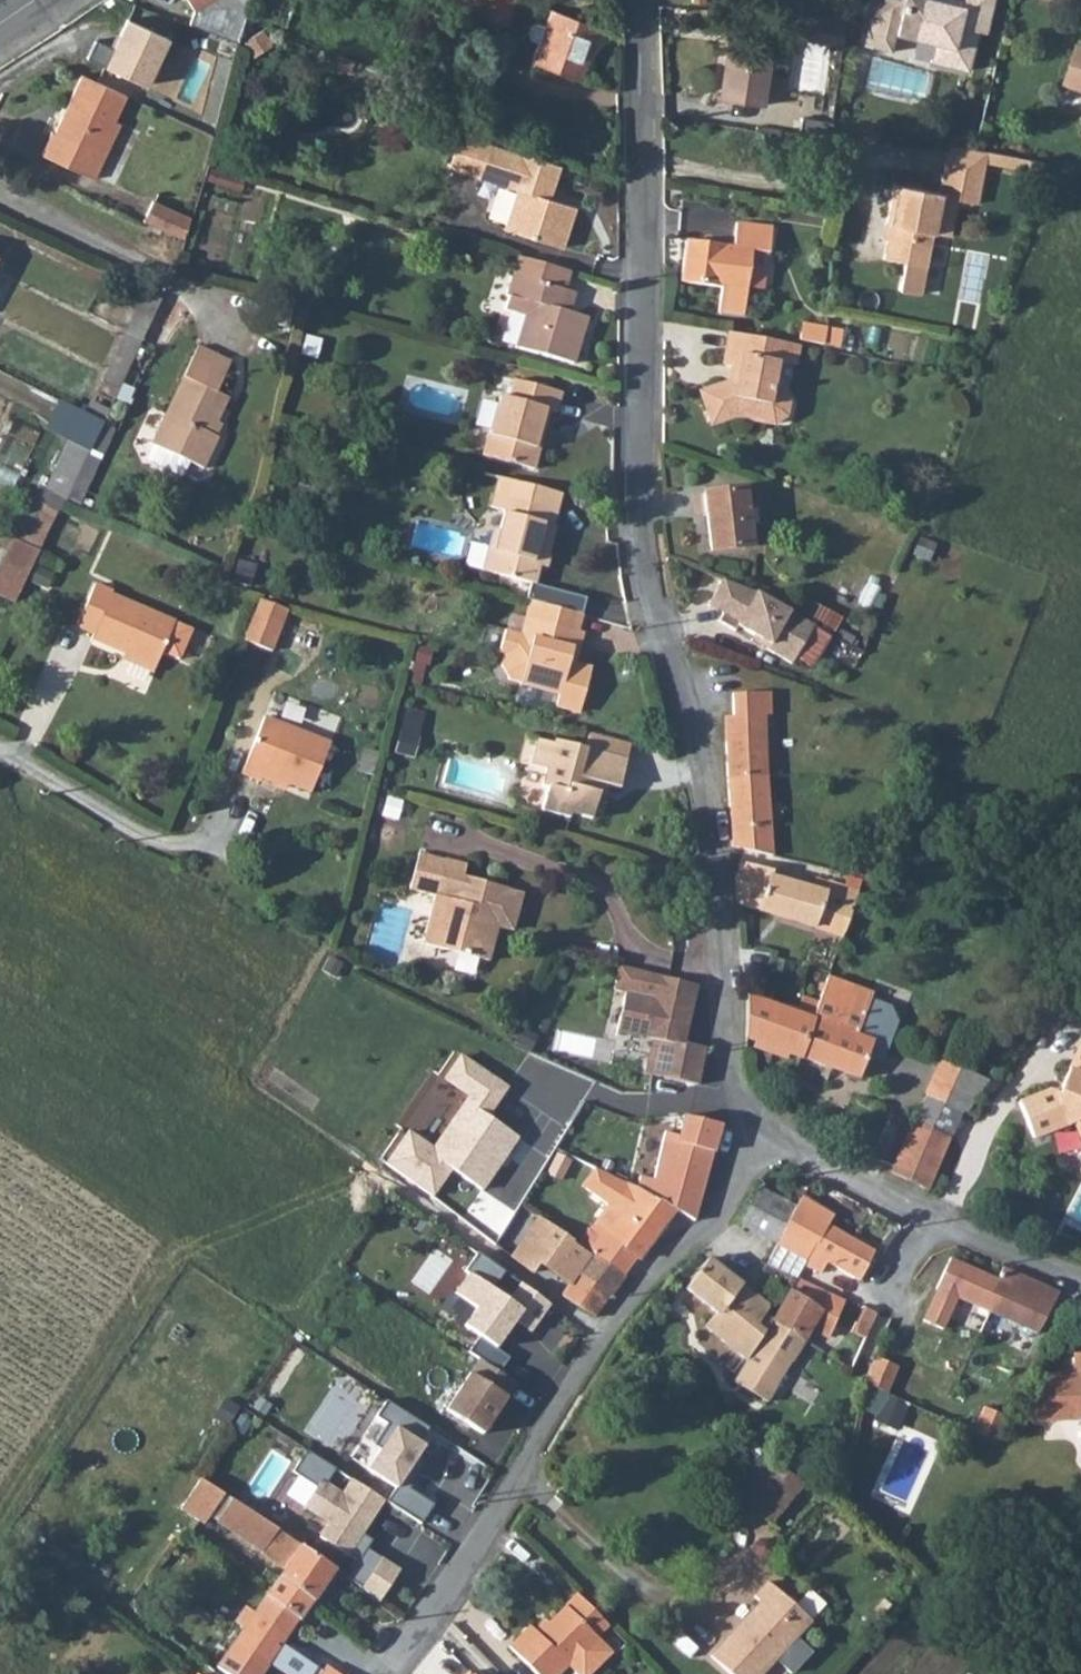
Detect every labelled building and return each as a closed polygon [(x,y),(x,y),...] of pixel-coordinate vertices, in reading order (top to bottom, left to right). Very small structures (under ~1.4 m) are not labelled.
[(230,39),(238,41),(244,21),(250,0),(186,0),(191,8),(186,22),(230,39)] [(295,1),(294,0),(261,0),(257,10),(286,23),(295,1)] [(477,15),(507,28),(518,0),(482,0),(477,15)] [(996,0),(967,0),(965,6),(940,0),(885,0),(882,12),(903,17),(901,25),(924,30),(922,37),(939,41),(955,45),(951,63),(972,67),(981,30),(989,31),(996,0)] [(601,29),(552,11),(535,65),(582,82),(601,29)] [(797,35),(849,39),(851,21),(798,17),(797,35)] [(173,41),(129,21),(115,53),(98,45),(91,62),(152,89),(173,41)] [(924,30),(901,25),(899,32),(922,37),(924,30)] [(243,41),(251,58),(269,48),(261,32),(243,41)] [(735,41),(730,102),(769,105),(775,46),(735,41)] [(955,45),(939,41),(935,59),(951,63),(955,45)] [(1069,84),(1080,88),(1080,49),(1069,84)] [(79,72),(73,83),(119,103),(124,95),(79,72)] [(119,103),(73,83),(51,133),(47,133),(36,155),(90,180),(101,157),(95,154),(119,103)] [(566,172),(495,148),(466,139),(456,170),(521,192),(509,230),(564,248),(577,211),(550,202),(553,193),(559,195),(566,172)] [(988,150),(950,146),(940,197),(895,188),(887,227),(896,229),(894,242),(887,241),(883,263),(904,267),(899,295),(921,298),(932,236),(951,239),(958,202),(978,206),(986,161),(1043,172),(1045,160),(988,150)] [(149,199),(140,219),(175,235),(176,235),(181,237),(188,214),(181,211),(149,199)] [(774,254),(778,228),(740,223),(737,247),(692,242),(686,281),(722,285),(719,310),(744,313),(748,284),(749,282),(751,252),(767,253),(774,254)] [(751,252),(749,282),(765,284),(767,253),(751,252)] [(562,273),(508,258),(497,303),(520,308),(511,339),(571,357),(583,310),(555,303),(562,273)] [(141,302),(95,397),(105,401),(114,405),(161,313),(154,310),(141,302)] [(807,324),(804,344),(822,347),(826,347),(829,326),(807,324)] [(790,343),(732,333),(728,365),(746,369),(743,383),(729,384),(710,393),(706,404),(719,431),(751,417),(785,422),(796,417),(800,403),(800,395),(792,388),(778,386),(782,364),(788,365),(790,343)] [(203,339),(152,438),(191,456),(206,462),(220,436),(213,431),(233,393),(220,383),(232,355),(203,339)] [(489,426),(483,446),(533,460),(548,406),(557,406),(563,389),(517,375),(512,394),(503,392),(495,428),(489,426)] [(67,442),(47,491),(80,507),(114,429),(60,401),(46,431),(67,442)] [(191,456),(152,438),(147,455),(183,472),(191,456)] [(556,487),(500,472),(497,483),(552,500),(556,487)] [(552,500),(497,483),(492,498),(508,503),(501,525),(494,523),(482,563),(530,579),(539,548),(547,550),(555,521),(547,519),(552,500)] [(746,490),(707,494),(713,551),(753,547),(746,490)] [(0,565),(0,596),(13,602),(27,575),(1,563),(0,565)] [(769,597),(761,593),(737,582),(726,578),(712,605),(727,613),(722,620),(739,630),(741,625),(758,634),(774,643),(771,647),(797,661),(799,658),(816,667),(834,634),(817,625),(818,623),(769,597)] [(94,581),(77,623),(92,630),(91,635),(153,661),(168,618),(108,591),(109,588),(94,581)] [(272,602),(250,592),(248,598),(235,634),(263,646),(278,604),(272,602)] [(528,597),(522,615),(574,630),(578,610),(528,597)] [(503,630),(500,644),(568,658),(574,630),(522,615),(519,635),(503,630)] [(771,647),(774,643),(758,634),(755,638),(771,647)] [(568,658),(500,644),(499,654),(510,680),(556,691),(556,698),(580,703),(588,674),(566,667),(568,658)] [(771,693),(733,697),(735,745),(729,745),(733,836),(737,851),(777,858),(767,717),(772,717),(771,693)] [(580,703),(556,698),(552,710),(578,714),(580,703)] [(265,715),(262,720),(242,770),(258,777),(263,769),(308,786),(328,741),(265,715)] [(581,750),(622,761),(626,745),(591,735),(586,734),(581,750)] [(614,790),(622,761),(581,750),(550,742),(548,746),(532,742),(526,766),(542,770),(537,787),(543,789),(537,812),(564,820),(565,814),(585,820),(593,793),(591,793),(593,784),(614,790)] [(428,949),(481,961),(486,938),(480,937),(483,923),(505,929),(512,896),(496,893),(497,886),(458,877),(461,864),(441,859),(414,853),(406,889),(433,895),(422,941),(428,949)] [(744,860),(738,876),(740,905),(848,939),(864,893),(855,883),(835,877),(829,893),(775,875),(776,870),(744,860)] [(689,1043),(700,993),(660,984),(622,977),(617,1001),(628,1004),(623,1031),(657,1041),(649,1073),(698,1084),(706,1047),(689,1043)] [(815,1020),(802,1059),(861,1079),(870,1056),(882,1060),(896,1023),(889,1007),(870,1001),(872,994),(831,978),(821,1003),(815,1020)] [(749,1041),(802,1058),(802,1059),(815,1020),(821,1003),(806,999),(800,1015),(746,998),(749,1041)] [(1014,1116),(1027,1149),(1073,1130),(1080,1153),(1080,1049),(1079,1048),(1062,1085),(1061,1093),(1062,1098),(1061,1102),(1057,1105),(1043,1101),(1014,1116)] [(388,1165),(434,1198),(452,1175),(483,1193),(520,1138),(490,1117),(509,1087),(461,1055),(443,1081),(468,1100),(435,1149),(410,1133),(388,1165)] [(925,1094),(965,1111),(977,1083),(937,1067),(925,1094)] [(925,1094),(915,1118),(954,1134),(965,1111),(925,1094)] [(689,1099),(685,1115),(723,1125),(727,1108),(727,1107),(689,1099)] [(649,1166),(640,1188),(673,1208),(698,1222),(704,1215),(723,1125),(685,1115),(678,1135),(666,1134),(657,1168),(649,1166)] [(915,1118),(891,1170),(929,1191),(954,1134),(915,1118)] [(591,1230),(580,1245),(592,1254),(627,1278),(673,1208),(640,1188),(596,1167),(582,1189),(606,1206),(591,1230)] [(762,1235),(779,1243),(790,1227),(799,1210),(764,1192),(755,1207),(747,1225),(762,1235)] [(799,1210),(790,1227),(821,1245),(809,1267),(824,1275),(829,1265),(862,1283),(879,1252),(834,1227),(839,1216),(807,1198),(799,1210)] [(538,1217),(511,1256),(532,1272),(540,1263),(572,1286),(577,1278),(592,1254),(580,1245),(573,1242),(538,1217)] [(592,1254),(577,1278),(612,1301),(627,1278),(592,1254)] [(469,1276),(454,1296),(475,1311),(464,1328),(495,1351),(516,1326),(532,1335),(550,1307),(476,1255),(463,1272),(469,1276)] [(1061,1292),(1005,1266),(998,1281),(977,1270),(953,1260),(928,1319),(946,1328),(959,1300),(1039,1337),(1061,1292)] [(714,1261),(690,1289),(722,1315),(747,1285),(729,1271),(714,1261)] [(572,1286),(565,1298),(598,1323),(610,1306),(612,1301),(577,1278),(572,1286)] [(722,1315),(714,1329),(741,1351),(748,1342),(771,1310),(769,1302),(747,1285),(722,1315)] [(800,1285),(774,1324),(806,1345),(813,1334),(842,1346),(849,1330),(836,1324),(845,1303),(800,1285)] [(774,1324),(754,1353),(787,1373),(797,1360),(806,1345),(774,1324)] [(1074,1349),(1073,1374),(1054,1373),(1035,1406),(1034,1425),(1070,1424),(1074,1422),(1080,1425),(1080,1349),(1074,1349)] [(751,1359),(735,1383),(768,1405),(787,1373),(754,1353),(751,1359)] [(481,1360),(445,1410),(481,1437),(518,1385),(481,1360)] [(873,1387),(894,1396),(904,1369),(880,1362),(874,1383),(873,1387)] [(382,1451),(369,1471),(397,1489),(388,1503),(422,1526),(435,1506),(410,1491),(424,1470),(415,1464),(425,1448),(421,1445),(431,1431),(387,1403),(377,1419),(389,1426),(375,1446),(382,1451)] [(976,1434),(997,1442),(1009,1420),(989,1410),(976,1434)] [(330,1525),(322,1539),(350,1558),(386,1502),(352,1480),(344,1494),(328,1484),(337,1470),(308,1451),(294,1473),(318,1489),(305,1509),(330,1525)] [(811,1482),(783,1461),(753,1501),(781,1522),(811,1482)] [(199,1478),(179,1507),(205,1523),(226,1496),(200,1477),(199,1478)] [(277,1533),(235,1503),(218,1527),(284,1574),(278,1581),(311,1606),(332,1571),(277,1533)] [(383,1561),(361,1592),(378,1605),(401,1573),(383,1561)] [(780,1650),(798,1631),(816,1612),(778,1574),(762,1590),(766,1596),(716,1648),(743,1673),(758,1673),(780,1650)] [(271,1590),(256,1613),(246,1609),(239,1621),(248,1627),(221,1668),(230,1673),(263,1673),(311,1606),(278,1581),(271,1590)] [(579,1594),(565,1608),(598,1639),(611,1627),(579,1594)] [(565,1608),(537,1633),(529,1624),(508,1644),(535,1673),(562,1673),(569,1668),(574,1673),(593,1673),(613,1655),(598,1639),(565,1608)] [(798,1631),(780,1650),(787,1657),(794,1655),(804,1641),(804,1636),(798,1631)]
